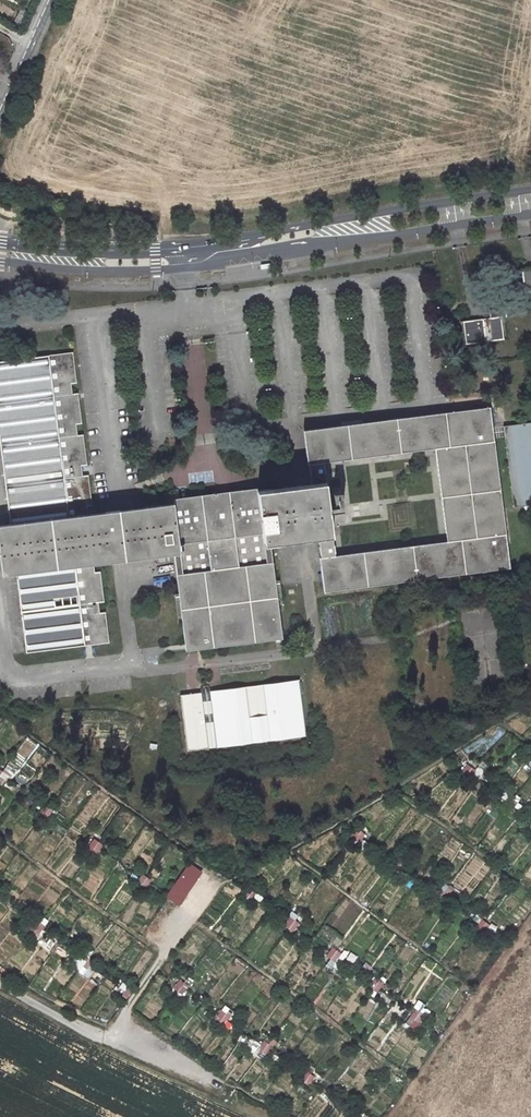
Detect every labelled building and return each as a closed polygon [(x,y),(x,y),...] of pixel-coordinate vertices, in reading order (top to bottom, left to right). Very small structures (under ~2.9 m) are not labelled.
[(522,267),(524,291),(530,290),(530,266),(522,267)] [(505,315),(504,305),(489,306),(490,316),(461,320),(464,342),(502,337),(499,315),(505,315)] [(317,534),(324,591),(510,567),(488,405),(303,428),(310,485),(272,490),(271,486),(171,499),(172,504),(118,511),(118,508),(104,510),(104,512),(90,514),(89,501),(94,501),(91,472),(85,473),(84,463),(90,462),(86,434),(80,435),(79,424),(85,423),(81,393),(75,394),(74,385),(80,384),(76,353),(0,363),(0,428),(13,527),(0,529),(0,569),(1,575),(15,574),(26,655),(109,645),(105,614),(98,614),(97,604),(103,603),(99,572),(93,573),(92,561),(159,552),(166,551),(167,554),(179,553),(190,644),(275,633),(264,544),(272,543),(278,542),(278,539),(317,534)] [(513,508),(530,506),(530,425),(502,429),(513,508)] [(187,653),(284,641),(272,543),(264,544),(275,633),(190,644),(179,553),(167,554),(166,551),(159,552),(161,562),(176,560),(187,653)] [(300,677),(182,691),(188,741),(188,747),(307,733),(306,725),(300,677)] [(164,897),(179,905),(201,870),(186,861),(164,897)]
